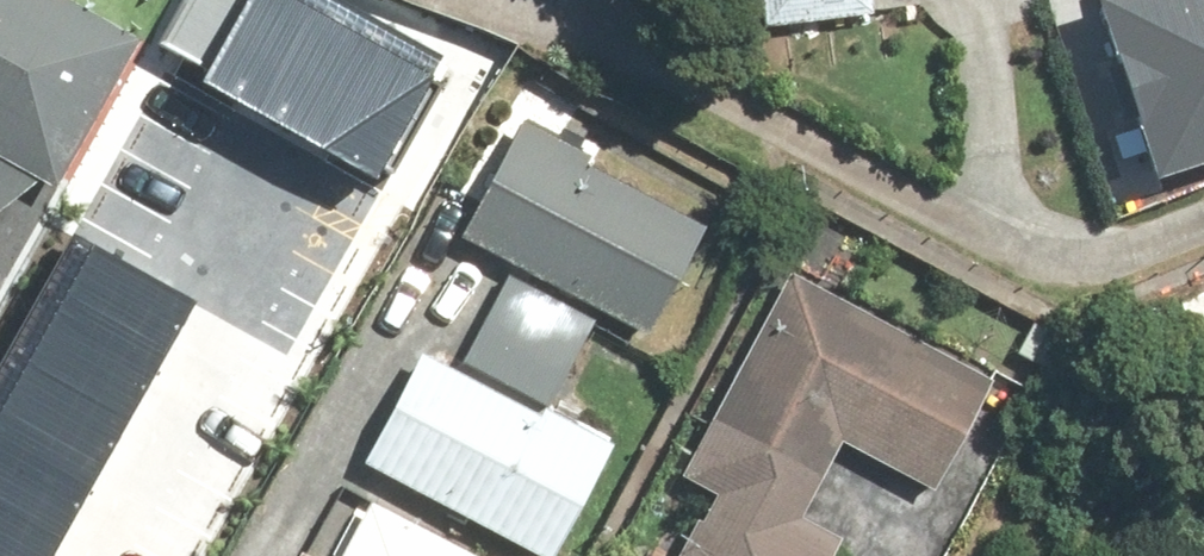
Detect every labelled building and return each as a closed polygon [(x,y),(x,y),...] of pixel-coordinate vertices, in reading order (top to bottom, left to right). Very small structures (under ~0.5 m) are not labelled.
[(70,192),(153,37),(83,0),(0,0),(0,154),(49,181),(70,192)] [(162,64),(400,199),(475,69),(353,0),(199,0),(162,64)] [(779,34),(888,18),(886,0),(774,0),(779,34)] [(1155,173),(1203,160),(1203,0),(1107,0),(1155,173)] [(723,231),(534,119),(467,233),(656,344),(723,231)] [(0,154),(0,222),(49,181),(0,154)] [(0,406),(0,555),(34,555),(170,298),(81,252),(0,406)] [(799,275),(694,482),(723,496),(693,555),(848,555),(860,532),(818,511),(850,447),(943,494),(1002,378),(799,275)] [(513,277),(465,372),(559,418),(606,323),(513,277)] [(433,356),(378,469),(554,555),(573,555),(625,451),(559,418),(465,372),(433,356)] [(340,477),(296,555),(480,555),(340,477)]
